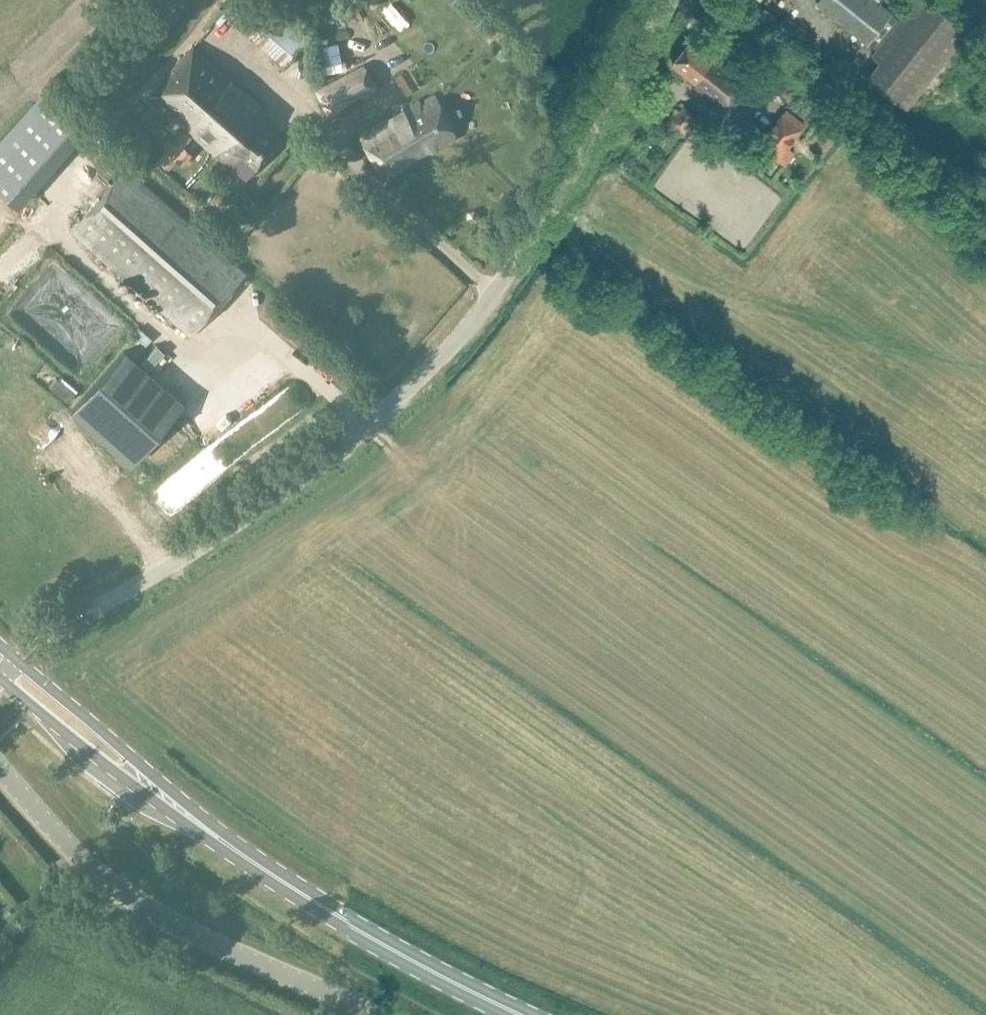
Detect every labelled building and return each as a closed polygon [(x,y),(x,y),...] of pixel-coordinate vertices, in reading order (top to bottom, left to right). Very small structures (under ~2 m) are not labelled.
[(220,11),(283,67),(312,35),(274,0),(264,10),(253,0),(231,0),(220,11)] [(817,2),(867,41),(875,47),(870,53),(879,59),(867,73),(907,106),(969,27),(937,0),(912,0),(900,16),(892,10),(880,0),(819,0),(817,2)] [(694,36),(673,62),(696,81),(694,84),(729,112),(755,79),(710,42),(706,46),(694,36)] [(148,95),(245,180),(282,139),(259,119),(266,111),(192,45),(148,95)] [(410,86),(419,83),(412,63),(403,66),(410,86)] [(363,97),(375,92),(363,65),(324,86),(336,109),(361,94),(363,97)] [(39,96),(0,140),(0,195),(18,210),(83,135),(39,96)] [(383,177),(457,135),(435,96),(424,102),(426,105),(422,107),(419,101),(359,135),(383,177)] [(684,102),(671,120),(685,130),(698,113),(684,102)] [(787,109),(759,143),(778,158),(805,124),(787,109)] [(244,275),(125,169),(71,230),(191,336),(244,275)] [(261,271),(249,287),(255,292),(268,277),(261,271)] [(69,298),(69,309),(86,309),(85,298),(69,298)] [(130,464),(183,404),(123,351),(70,411),(130,464)]
